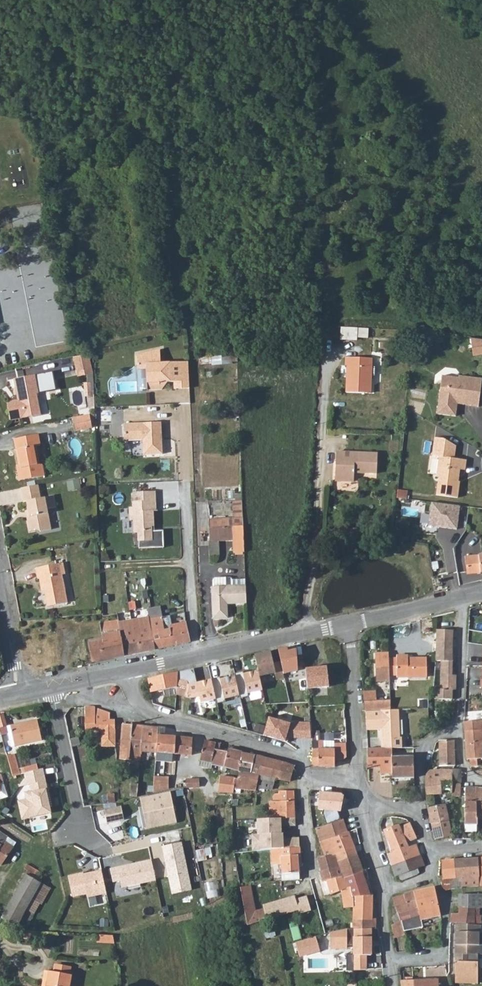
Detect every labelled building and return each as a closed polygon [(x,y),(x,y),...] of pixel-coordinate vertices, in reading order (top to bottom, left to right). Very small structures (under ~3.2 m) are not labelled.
[(366,338),(366,330),(357,329),(357,337),(366,338)] [(471,337),(473,347),(478,347),(479,354),(481,353),(481,339),(471,337)] [(159,350),(140,354),(141,364),(145,364),(145,369),(146,390),(161,389),(161,382),(173,381),(173,388),(189,388),(187,361),(159,363),(159,350)] [(91,351),(76,354),(78,367),(92,364),(91,351)] [(370,359),(345,358),(344,366),(346,366),(346,392),(370,393),(370,359)] [(51,359),(15,368),(16,375),(53,369),(51,359)] [(92,364),(78,367),(80,374),(92,371),(92,364)] [(16,375),(13,376),(14,384),(17,383),(20,397),(16,398),(6,399),(9,417),(32,413),(31,405),(38,403),(36,391),(56,388),(53,369),(16,375)] [(458,375),(457,378),(441,377),(436,415),(455,417),(457,403),(477,405),(480,378),(458,375)] [(40,412),(38,403),(31,405),(32,413),(40,412)] [(112,420),(112,409),(101,409),(101,420),(112,420)] [(89,413),(72,416),(74,430),(92,426),(89,413)] [(160,421),(143,422),(144,454),(161,453),(160,421)] [(144,454),(143,422),(122,422),(123,439),(142,439),(142,454),(144,454)] [(41,443),(39,432),(14,436),(19,465),(16,466),(19,478),(44,473),(42,461),(39,462),(36,444),(41,443)] [(441,438),(432,437),(430,456),(436,456),(434,472),(437,477),(435,494),(455,497),(457,480),(455,480),(456,469),(463,470),(464,459),(452,458),(453,445),(441,438)] [(377,454),(335,452),(335,480),(353,481),(354,472),(376,473),(377,454)] [(37,483),(19,486),(22,500),(26,499),(27,508),(25,509),(28,528),(37,527),(37,529),(49,527),(45,506),(53,505),(51,494),(39,496),(37,483)] [(162,547),(162,530),(152,530),(150,530),(150,525),(152,525),(151,510),(143,510),(143,502),(155,502),(154,491),(132,491),(132,507),(129,507),(129,518),(132,518),(133,531),(137,531),(137,548),(162,547)] [(242,518),(242,500),(232,500),(233,519),(242,518)] [(155,510),(155,502),(143,502),(143,510),(151,510),(155,510)] [(431,502),(428,524),(458,528),(460,507),(431,502)] [(242,518),(233,519),(208,520),(209,541),(219,540),(219,527),(232,526),(232,540),(233,552),(244,552),(242,518)] [(219,527),(219,540),(232,540),(232,526),(219,527)] [(481,572),(481,548),(479,548),(480,554),(466,556),(464,554),(461,555),(461,559),(459,561),(458,564),(460,575),(481,572)] [(63,572),(61,562),(34,566),(36,577),(38,577),(40,585),(42,585),(46,605),(65,601),(60,573),(63,572)] [(226,603),(246,603),(245,579),(232,580),(230,577),(221,578),(222,586),(212,587),(211,587),(212,618),(226,617),(226,603)] [(212,580),(212,587),(222,586),(221,578),(213,578),(212,580)] [(154,649),(189,642),(185,622),(170,625),(168,616),(162,617),(160,606),(146,609),(148,616),(154,649)] [(148,616),(118,622),(125,655),(154,649),(148,616)] [(93,661),(125,655),(118,622),(118,619),(99,623),(102,639),(89,641),(93,661)] [(435,649),(434,650),(452,651),(453,630),(435,630),(435,633),(435,649)] [(420,648),(429,649),(435,649),(435,633),(420,633),(420,648)] [(286,648),(277,649),(280,662),(282,674),(299,670),(295,650),(287,651),(286,648)] [(434,652),(434,661),(440,661),(452,661),(452,651),(434,650),(434,652)] [(269,651),(254,654),(257,671),(258,676),(274,673),(276,680),(283,678),(282,674),(280,662),(271,664),(269,651)] [(376,680),(389,681),(389,675),(388,659),(388,652),(375,652),(376,680)] [(396,677),(408,676),(407,659),(407,656),(396,656),(396,659),(388,659),(389,675),(396,675),(396,677)] [(407,659),(408,676),(426,676),(425,659),(407,659)] [(451,689),(454,690),(455,675),(452,675),(452,661),(440,661),(439,689),(434,689),(434,698),(451,699),(451,689)] [(326,687),(328,687),(325,665),(305,668),(308,689),(311,689),(326,687)] [(192,668),(177,672),(177,679),(187,680),(188,688),(186,698),(190,698),(198,697),(196,683),(192,668)] [(234,674),(234,675),(239,695),(239,698),(247,696),(246,693),(261,690),(258,676),(257,671),(241,674),(240,672),(234,674)] [(177,672),(158,676),(161,690),(176,687),(177,679),(177,672)] [(210,678),(211,680),(215,699),(216,703),(224,701),(223,699),(239,695),(234,675),(219,678),(219,677),(210,678)] [(150,693),(161,690),(158,676),(146,679),(150,693)] [(211,680),(196,683),(198,697),(199,702),(215,699),(211,680)] [(326,687),(311,689),(312,697),(316,696),(327,695),(326,687)] [(363,691),(363,700),(375,700),(375,691),(363,691)] [(363,700),(363,711),(365,710),(390,710),(389,700),(375,700),(363,700)] [(110,713),(94,707),(85,707),(85,730),(101,730),(100,747),(114,747),(115,720),(109,720),(110,713)] [(390,710),(365,710),(367,730),(380,729),(381,748),(391,748),(402,748),(398,710),(390,710)] [(267,717),(262,735),(284,741),(285,738),(311,737),(310,721),(293,721),(293,723),(289,723),(267,717)] [(35,720),(10,726),(15,746),(40,740),(35,720)] [(466,760),(469,760),(470,766),(477,766),(476,759),(481,758),(481,720),(468,722),(469,732),(464,732),(466,760)] [(122,724),(120,740),(130,740),(130,739),(141,740),(142,725),(122,724)] [(158,727),(142,725),(141,740),(140,751),(155,752),(156,752),(158,727)] [(164,727),(158,727),(156,752),(166,753),(174,753),(176,737),(164,736),(164,727)] [(192,738),(176,737),(174,753),(191,754),(192,738)] [(130,740),(120,740),(119,759),(140,760),(140,751),(141,740),(130,739),(130,740)] [(220,744),(204,739),(199,760),(211,762),(210,764),(237,770),(241,753),(234,751),(234,748),(228,746),(226,751),(219,750),(220,744)] [(311,765),(334,767),(334,760),(342,760),(345,757),(345,744),(333,744),(333,740),(317,740),(317,742),(317,749),(311,749),(311,765)] [(453,741),(438,741),(439,765),(454,765),(453,741)] [(365,748),(367,768),(379,767),(379,773),(391,773),(391,757),(391,748),(381,748),(368,748),(365,748)] [(241,753),(237,770),(239,771),(258,775),(273,778),(277,779),(280,762),(273,759),(248,754),(249,751),(241,749),(241,753)] [(14,754),(7,756),(12,777),(20,775),(14,754)] [(391,757),(391,773),(391,778),(413,777),(413,757),(391,757)] [(292,765),(280,762),(277,779),(288,782),(292,765)] [(22,774),(23,774),(39,770),(37,764),(21,768),(22,774)] [(19,800),(23,818),(55,811),(45,769),(39,770),(23,774),(26,785),(30,784),(31,791),(26,792),(27,798),(19,800)] [(451,784),(451,770),(439,770),(427,771),(424,778),(425,795),(433,794),(447,794),(447,797),(451,797),(451,784)] [(460,770),(451,770),(451,784),(460,783),(460,770)] [(239,772),(238,775),(237,779),(219,777),(217,791),(236,792),(236,789),(255,790),(255,789),(258,776),(239,772)] [(271,790),(273,778),(258,775),(258,776),(255,789),(263,789),(271,790)] [(460,783),(451,784),(451,797),(459,796),(460,783)] [(152,784),(152,793),(166,790),(166,784),(152,784)] [(464,787),(464,788),(464,825),(477,825),(477,818),(477,802),(477,788),(477,787),(464,787)] [(293,790),(287,791),(278,790),(278,793),(275,794),(272,796),(272,801),(269,802),(269,819),(294,818),(293,790)] [(169,792),(140,798),(147,828),(175,822),(169,792)] [(341,810),(342,794),(320,792),(318,808),(321,809),(338,810),(341,810)] [(433,794),(425,795),(427,805),(428,805),(429,807),(435,806),(433,794)] [(429,807),(427,808),(434,840),(451,835),(444,805),(435,806),(429,807)] [(121,806),(104,810),(107,824),(124,820),(121,806)] [(323,811),(322,814),(326,824),(342,819),(338,810),(321,809),(321,811),(323,811)] [(280,849),(279,839),(282,839),(282,827),(294,826),(294,818),(269,819),(257,819),(257,833),(259,833),(261,850),(264,850),(270,849),(280,849)] [(347,832),(342,819),(326,824),(322,826),(314,829),(319,843),(347,832)] [(416,839),(408,823),(399,826),(398,824),(382,830),(392,852),(408,846),(407,843),(416,839)] [(1,865),(16,842),(0,832),(0,864),(1,865)] [(353,849),(347,832),(319,843),(324,856),(325,857),(335,854),(335,855),(353,849)] [(253,851),(261,850),(259,833),(257,833),(251,834),(253,851)] [(282,839),(279,839),(280,849),(299,847),(298,838),(282,839)] [(181,842),(162,846),(172,894),(191,890),(181,842)] [(408,846),(392,852),(386,854),(390,866),(404,861),(420,855),(416,844),(408,846)] [(280,849),(270,849),(272,865),(281,864),(282,873),(298,873),(297,857),(299,856),(299,847),(280,849)] [(356,855),(353,849),(335,855),(337,862),(356,855)] [(337,862),(335,855),(335,854),(325,857),(324,856),(318,858),(322,871),(323,870),(334,867),(335,869),(339,868),(337,862)] [(359,862),(356,855),(337,862),(339,868),(343,878),(362,872),(359,862)] [(420,855),(404,861),(408,871),(417,868),(424,866),(420,855)] [(464,858),(453,860),(455,879),(460,878),(461,886),(479,884),(478,884),(478,877),(466,878),(464,858)] [(477,858),(464,858),(466,878),(478,877),(477,858)] [(151,860),(109,869),(112,882),(120,880),(121,887),(155,880),(151,860)] [(443,879),(449,879),(455,879),(453,860),(441,861),(443,877),(443,879)] [(404,861),(390,866),(394,877),(398,875),(408,871),(404,861)] [(27,871),(1,919),(26,932),(34,915),(25,910),(31,898),(40,883),(41,880),(38,878),(41,873),(27,865),(24,869),(27,871)] [(346,888),(343,878),(339,868),(335,869),(334,867),(323,870),(330,895),(340,891),(343,908),(353,906),(352,920),(371,919),(371,894),(369,894),(350,896),(349,887),(346,888)] [(417,868),(408,871),(410,877),(418,874),(419,873),(417,868)] [(101,870),(83,874),(83,872),(68,876),(73,897),(86,894),(87,897),(106,893),(101,870)] [(410,877),(408,871),(398,875),(400,880),(402,881),(410,877)] [(367,886),(362,872),(343,878),(346,888),(349,887),(350,896),(369,894),(367,886)] [(439,879),(442,892),(450,891),(450,889),(449,879),(443,879),(443,877),(439,877),(439,879)] [(449,879),(450,889),(461,888),(461,886),(460,878),(455,879),(449,879)] [(50,888),(40,883),(31,898),(40,903),(41,904),(50,888)] [(246,925),(266,920),(262,910),(254,912),(249,886),(239,888),(246,925)] [(414,891),(403,895),(406,903),(415,901),(418,915),(420,921),(421,920),(440,916),(433,887),(414,891)] [(458,908),(474,909),(481,909),(481,895),(459,894),(458,908)] [(294,895),(264,905),(268,919),(299,910),(300,914),(311,910),(307,896),(296,899),(294,895)] [(406,903),(403,895),(392,898),(397,914),(391,918),(394,923),(399,921),(418,915),(415,901),(406,903)] [(25,910),(34,915),(40,903),(31,898),(25,910)] [(450,913),(450,924),(455,924),(473,924),(481,925),(481,916),(479,916),(479,909),(474,909),(458,908),(458,913),(450,913)] [(420,921),(418,915),(399,921),(404,932),(423,927),(421,920),(420,921)] [(294,941),(302,938),(295,916),(287,918),(294,941)] [(346,929),(328,934),(329,950),(346,949),(345,946),(352,946),(353,955),(353,956),(370,956),(369,929),(374,929),(373,918),(371,919),(352,920),(352,929),(346,929)] [(394,923),(391,925),(393,939),(404,936),(404,932),(399,921),(394,923)] [(455,938),(455,950),(479,950),(479,933),(481,933),(481,925),(473,924),(473,939),(455,938)] [(455,924),(455,938),(473,939),(473,924),(455,924)] [(115,943),(113,936),(98,935),(98,942),(115,943)] [(54,938),(47,936),(44,947),(51,949),(54,938)] [(316,936),(295,942),(299,956),(320,950),(316,936)] [(479,950),(455,950),(454,972),(454,983),(477,983),(478,961),(470,961),(470,954),(479,954),(479,950)] [(370,956),(353,956),(353,955),(337,956),(337,962),(347,961),(347,971),(372,970),(371,955),(370,956)] [(55,965),(53,973),(69,975),(70,968),(55,965)] [(42,985),(44,985),(70,985),(72,976),(69,975),(53,973),(44,971),(42,985)]
